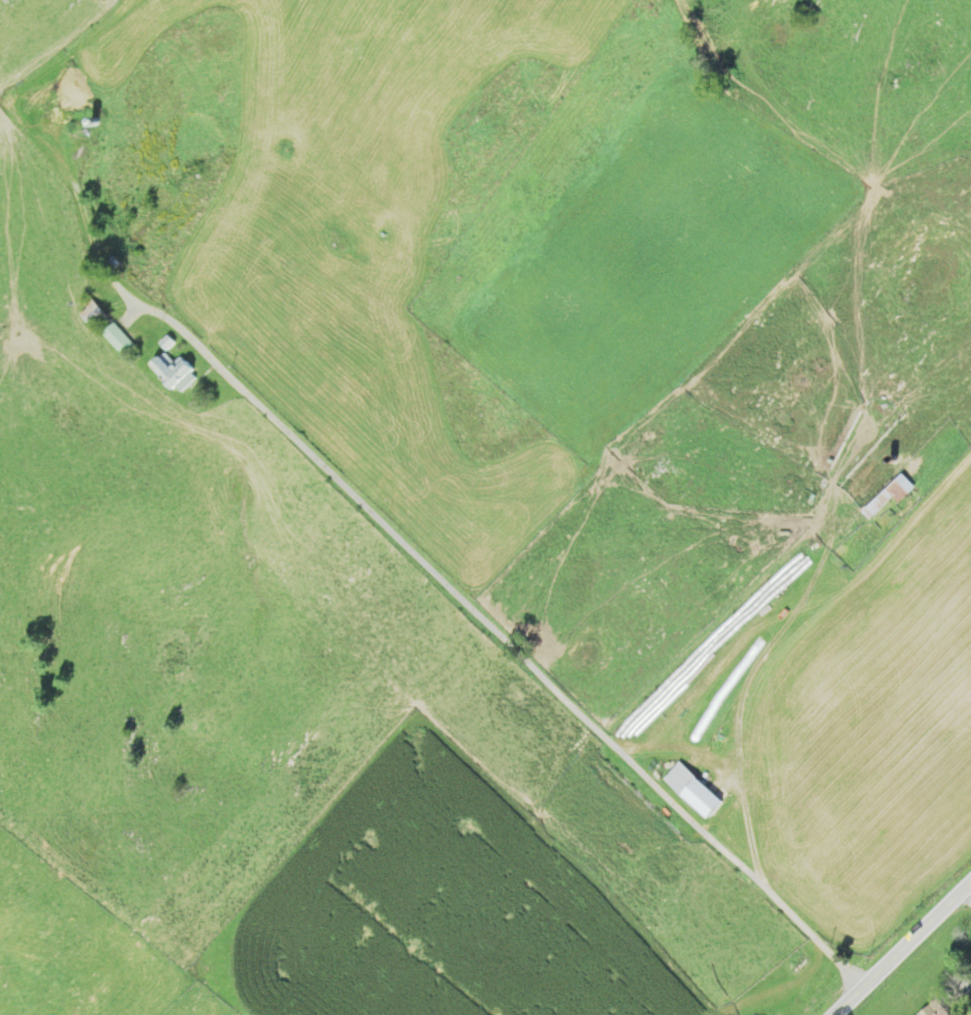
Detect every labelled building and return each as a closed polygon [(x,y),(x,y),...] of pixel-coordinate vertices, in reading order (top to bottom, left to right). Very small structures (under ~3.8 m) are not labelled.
[(75,316),(92,333),(106,318),(89,302),(75,316)] [(100,335),(120,356),(132,345),(112,324),(100,335)] [(171,391),(192,370),(180,358),(174,364),(162,353),(147,368),(171,391)] [(896,478),(874,457),(839,494),(871,525),(910,485),(899,475),(896,478)] [(702,820),(719,803),(686,771),(670,788),(702,820)] [(934,1000),(915,1014),(947,1014),(934,1000)]
